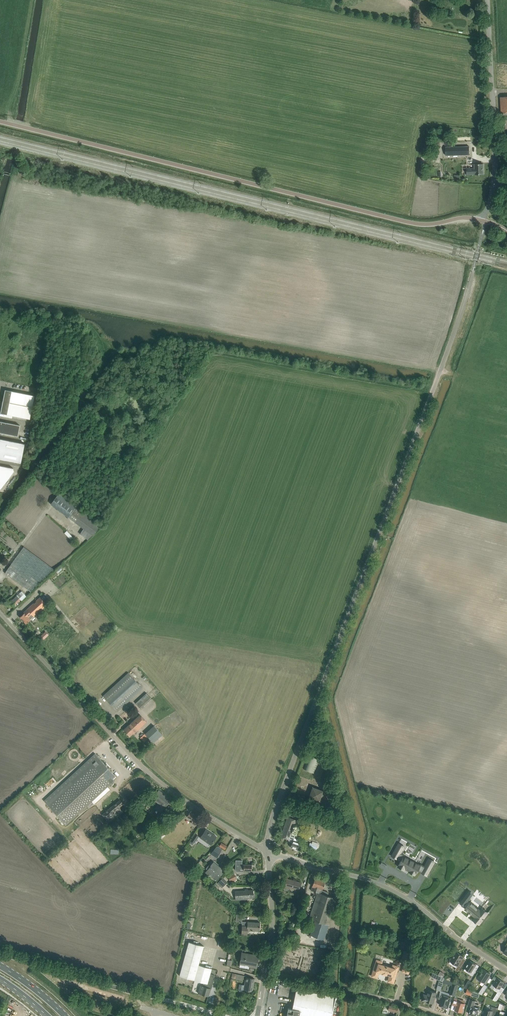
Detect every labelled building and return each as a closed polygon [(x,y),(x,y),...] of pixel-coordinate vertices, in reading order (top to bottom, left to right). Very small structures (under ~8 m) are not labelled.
[(469,146),(446,147),(446,155),(470,155),(469,146)] [(431,151),(430,159),(437,160),(438,152),(431,151)] [(470,166),(467,167),(467,175),(475,174),(479,174),(484,174),(483,164),(475,164),(475,168),(470,168),(470,166)] [(4,394),(3,401),(32,407),(35,396),(6,390),(6,394),(4,394)] [(32,407),(3,401),(1,409),(2,409),(2,413),(1,413),(30,419),(32,407)] [(18,436),(20,425),(0,421),(0,433),(18,436)] [(23,454),(25,444),(0,439),(0,449),(23,454)] [(0,449),(0,460),(21,464),(23,454),(0,449)] [(1,489),(14,471),(13,468),(0,466),(0,489),(1,489)] [(51,504),(68,517),(76,507),(76,506),(59,493),(51,504)] [(100,525),(76,507),(68,517),(68,518),(83,529),(80,534),(88,540),(93,536),(100,525)] [(64,533),(72,541),(74,539),(66,531),(64,533)] [(5,573),(24,587),(30,592),(39,582),(54,569),(24,547),(5,573)] [(13,599),(10,603),(13,607),(17,603),(20,600),(21,601),(26,597),(22,591),(16,595),(17,596),(13,599)] [(44,594),(36,601),(24,612),(24,613),(20,617),(26,623),(50,601),(44,594)] [(128,673),(103,696),(117,711),(142,688),(128,673)] [(146,693),(135,704),(140,709),(151,699),(146,693)] [(140,715),(127,727),(133,733),(133,734),(146,722),(140,715)] [(154,726),(149,730),(145,734),(153,743),(162,735),(154,726)] [(133,733),(127,727),(124,730),(129,736),(133,733)] [(95,753),(91,757),(44,801),(66,825),(117,777),(95,753)] [(309,755),(304,769),(308,771),(314,773),(320,759),(314,757),(309,755)] [(317,806),(320,800),(323,791),(313,787),(307,803),(317,806)] [(161,805),(160,806),(157,804),(154,808),(160,813),(170,799),(165,795),(165,794),(164,794),(159,791),(156,795),(153,798),(158,802),(158,803),(161,805)] [(120,800),(107,810),(114,819),(119,815),(123,812),(120,809),(118,807),(122,803),(120,800)] [(320,800),(317,806),(335,813),(338,806),(320,800)] [(114,819),(107,810),(102,814),(107,820),(105,822),(107,825),(114,819)] [(190,812),(187,816),(193,820),(191,823),(195,826),(200,819),(190,812)] [(292,842),(290,847),(297,849),(300,843),(299,843),(300,840),(294,838),(295,836),(291,835),(297,820),(287,817),(280,837),(289,840),(289,841),(292,842)] [(155,831),(159,837),(171,829),(167,823),(155,831)] [(206,829),(203,834),(200,838),(211,845),(216,837),(206,829)] [(191,841),(194,843),(199,836),(195,834),(191,841)] [(395,850),(391,856),(397,859),(401,861),(398,865),(399,865),(398,867),(403,870),(404,868),(409,871),(409,872),(414,875),(415,874),(417,870),(421,872),(424,868),(420,866),(420,865),(404,856),(403,856),(403,857),(400,855),(400,853),(401,853),(400,853),(404,847),(398,843),(395,850)] [(216,846),(210,854),(217,858),(222,849),(216,846)] [(428,858),(424,867),(430,870),(434,862),(428,858)] [(244,870),(247,870),(251,870),(252,865),(242,864),(242,860),(236,860),(235,865),(237,865),(237,868),(244,869),(244,870)] [(214,879),(216,880),(224,871),(223,872),(216,866),(217,865),(214,862),(210,866),(209,865),(206,868),(208,870),(206,872),(208,875),(211,872),(217,878),(216,880),(214,879)] [(227,876),(230,882),(237,879),(234,873),(227,876)] [(223,877),(217,883),(222,888),(227,881),(223,877)] [(287,878),(284,889),(284,890),(285,890),(286,891),(287,891),(287,890),(288,890),(289,887),(299,890),(301,882),(287,878)] [(317,895),(309,919),(314,921),(310,935),(324,939),(328,925),(336,903),(337,899),(338,897),(341,889),(336,887),(333,895),(333,897),(329,896),(330,892),(322,889),(325,881),(315,878),(313,882),(311,890),(316,892),(315,894),(317,895)] [(247,897),(247,898),(254,898),(254,897),(255,897),(255,894),(254,893),(253,894),(253,890),(235,891),(236,898),(247,897)] [(297,906),(301,907),(306,891),(302,890),(297,906)] [(465,896),(460,903),(464,906),(465,905),(467,907),(465,909),(475,917),(473,919),(479,924),(488,912),(482,907),(481,910),(478,908),(472,903),(470,902),(468,901),(470,899),(465,896)] [(242,934),(247,934),(247,930),(259,931),(260,923),(248,922),(248,926),(242,925),(242,934)] [(204,946),(190,942),(180,975),(194,980),(198,965),(199,965),(204,946)] [(456,952),(450,961),(458,965),(455,969),(458,971),(464,962),(461,960),(464,956),(456,952)] [(258,956),(248,954),(242,953),(240,963),(249,965),(249,966),(256,967),(258,956)] [(406,959),(404,963),(402,972),(408,974),(411,965),(409,964),(410,960),(406,959)] [(371,976),(377,978),(379,972),(383,973),(382,973),(386,974),(390,975),(388,981),(393,983),(398,967),(393,965),(392,968),(381,964),(382,962),(376,960),(371,976)] [(468,965),(465,968),(468,970),(467,972),(473,976),(474,974),(477,970),(476,969),(476,970),(473,968),(476,964),(474,963),(474,962),(473,962),(470,960),(468,965)] [(212,969),(199,965),(194,980),(204,982),(203,986),(200,985),(198,993),(208,996),(210,989),(211,989),(215,975),(210,974),(212,969)] [(481,981),(482,981),(485,983),(488,979),(487,978),(490,974),(484,969),(478,978),(479,979),(478,980),(479,981),(480,981),(481,981)] [(239,991),(242,991),(244,990),(252,991),(254,979),(246,977),(245,985),(239,984),(238,990),(239,991)] [(497,978),(495,982),(493,985),(494,985),(494,987),(493,989),(497,992),(493,1000),(496,1001),(505,989),(501,987),(504,982),(497,978)] [(450,994),(455,995),(459,984),(453,982),(450,994)] [(479,993),(482,995),(488,986),(484,984),(479,993)] [(336,997),(296,989),(292,1009),(288,1008),(286,1015),(332,1015),(336,997)] [(430,991),(429,996),(424,994),(422,999),(423,1000),(423,1001),(426,1002),(427,1001),(433,1003),(437,993),(430,991)] [(440,994),(438,999),(440,999),(441,1000),(440,1005),(441,1005),(441,1006),(444,1007),(444,1006),(448,1007),(451,997),(440,994)] [(459,1001),(460,999),(454,998),(452,1005),(456,1006),(455,1010),(459,1011),(459,1012),(460,1012),(461,1012),(463,1012),(465,1003),(459,1001)] [(472,1015),(474,1015),(476,1015),(477,1015),(478,1014),(479,1014),(480,1011),(479,1010),(479,1008),(474,1006),(476,1001),(470,999),(468,1005),(471,1007),(471,1008),(470,1010),(469,1014),(472,1015)] [(483,1015),(491,1015),(492,1014),(495,1015),(497,1008),(492,1006),(487,1005),(486,1008),(483,1015)]
